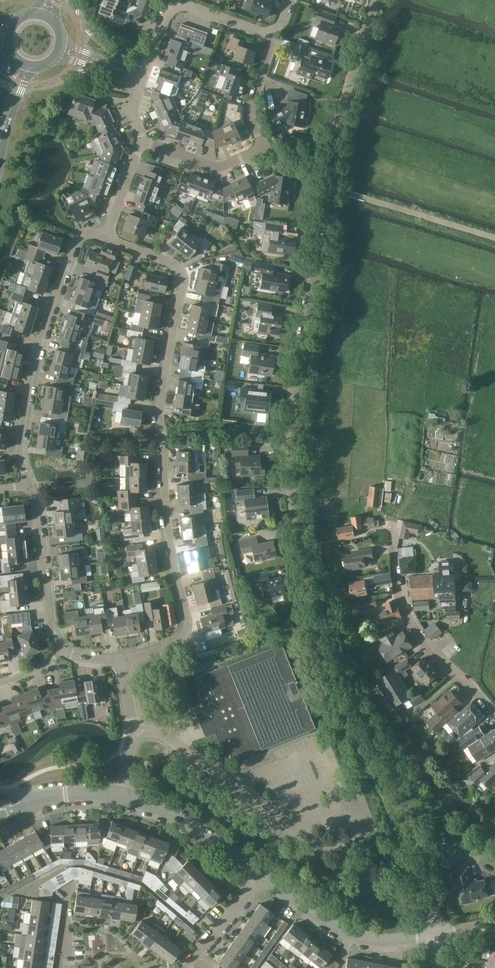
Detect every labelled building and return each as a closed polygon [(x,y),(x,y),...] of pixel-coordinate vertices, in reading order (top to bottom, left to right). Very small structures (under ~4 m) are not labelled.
[(116,9),(119,0),(103,0),(102,1),(101,1),(99,6),(100,6),(98,13),(110,18),(109,20),(122,25),(149,12),(153,0),(140,0),(137,7),(134,6),(128,9),(126,12),(116,9)] [(244,9),(267,17),(272,2),(267,0),(247,0),(244,9)] [(321,21),(315,39),(334,45),(340,27),(330,24),(332,17),(318,12),(316,19),(321,21)] [(196,23),(179,16),(175,28),(186,31),(183,39),(213,49),(218,36),(194,28),(196,23)] [(175,66),(172,72),(179,75),(186,77),(188,70),(183,68),(189,52),(187,51),(191,42),(179,37),(178,41),(171,39),(166,55),(170,56),(167,63),(175,66)] [(229,48),(236,51),(233,59),(250,65),(255,52),(242,48),(244,42),(232,38),(229,48)] [(290,57),(290,58),(301,62),(297,74),(310,79),(312,74),(327,79),(331,68),(330,68),(331,62),(312,55),(311,60),(304,57),(307,48),(295,44),(290,57)] [(222,64),(218,74),(226,77),(221,90),(239,97),(240,93),(241,93),(242,91),(241,91),(245,80),(235,76),(237,69),(222,64)] [(160,79),(156,91),(169,95),(171,95),(171,94),(176,95),(179,88),(175,86),(179,75),(172,72),(161,68),(158,78),(160,79)] [(164,130),(175,119),(180,113),(171,95),(169,95),(156,91),(153,90),(150,98),(153,99),(154,102),(152,104),(164,129),(164,130)] [(205,102),(208,94),(201,92),(198,100),(205,102)] [(287,107),(269,116),(275,127),(279,125),(284,123),(284,124),(303,127),(306,104),(305,104),(307,95),(299,92),(297,103),(288,101),(287,107)] [(75,94),(68,113),(75,116),(74,119),(81,121),(82,118),(87,120),(93,104),(94,100),(75,94)] [(94,100),(93,104),(87,120),(95,123),(101,135),(114,129),(111,124),(113,123),(107,109),(108,105),(94,100)] [(176,139),(188,144),(194,125),(175,119),(164,130),(177,135),(176,139)] [(214,131),(215,148),(225,144),(226,145),(231,143),(232,145),(241,140),(233,122),(214,131)] [(202,144),(215,148),(214,131),(212,132),(194,125),(188,144),(200,148),(202,144)] [(105,151),(103,155),(118,160),(122,150),(119,144),(122,142),(118,133),(116,134),(114,129),(101,135),(95,138),(95,139),(95,140),(96,141),(97,143),(98,144),(100,144),(101,144),(105,151)] [(99,160),(94,175),(111,181),(113,176),(115,176),(118,167),(116,166),(118,160),(103,155),(101,161),(99,160)] [(142,176),(138,189),(156,195),(160,183),(161,183),(163,176),(149,171),(147,178),(142,176)] [(185,191),(196,195),(203,177),(190,173),(189,177),(182,175),(177,189),(184,192),(185,191)] [(91,191),(89,196),(99,207),(103,196),(107,197),(111,188),(109,187),(111,181),(94,175),(89,190),(91,191)] [(255,184),(260,195),(267,191),(271,192),(270,200),(286,203),(290,178),(274,176),(255,184)] [(209,197),(223,201),(223,189),(213,186),(215,182),(203,177),(196,195),(208,199),(209,197)] [(223,189),(223,201),(223,202),(236,196),(239,201),(247,197),(252,207),(255,206),(256,201),(246,178),(241,180),(240,179),(231,183),(231,185),(223,189)] [(136,209),(141,211),(150,214),(152,207),(152,206),(156,195),(138,189),(133,201),(138,202),(136,209)] [(99,207),(89,196),(69,205),(77,222),(82,219),(83,221),(96,215),(93,210),(99,207)] [(262,203),(263,199),(257,198),(254,219),(262,220),(265,204),(262,203)] [(158,217),(150,214),(141,211),(138,217),(129,214),(124,229),(143,236),(148,224),(155,226),(158,217)] [(169,242),(179,250),(191,234),(185,230),(189,226),(185,223),(187,220),(181,216),(173,228),(178,231),(169,242)] [(266,226),(262,250),(291,255),(291,252),(293,252),(295,241),(293,241),(294,238),(280,236),(281,228),(266,226)] [(30,244),(28,251),(43,257),(45,250),(57,254),(62,239),(42,232),(37,247),(30,244)] [(196,238),(191,234),(179,250),(189,258),(197,247),(204,252),(211,243),(204,237),(203,239),(200,237),(199,237),(196,238)] [(98,270),(95,276),(107,280),(110,272),(108,271),(112,259),(114,260),(117,251),(103,246),(100,254),(89,251),(84,265),(98,270)] [(32,261),(28,273),(48,280),(52,267),(43,264),(45,257),(43,257),(28,251),(25,258),(32,261)] [(244,264),(245,260),(245,259),(244,259),(240,252),(233,254),(232,254),(230,261),(244,264)] [(198,279),(223,285),(225,286),(230,265),(215,262),(213,270),(201,267),(200,269),(198,269),(196,278),(198,278),(198,279)] [(263,274),(261,288),(285,292),(287,274),(272,272),(273,264),(255,262),(254,272),(263,274)] [(130,265),(125,278),(132,280),(137,268),(130,265)] [(17,284),(14,291),(32,297),(34,291),(43,294),(48,280),(28,273),(23,286),(17,284)] [(147,273),(144,287),(164,292),(168,278),(147,273)] [(80,277),(76,289),(93,295),(95,288),(102,290),(104,285),(106,286),(108,281),(107,280),(95,276),(93,281),(80,277)] [(223,285),(198,279),(198,280),(196,280),(194,289),(196,289),(195,291),(208,294),(206,301),(218,304),(223,285)] [(88,307),(93,295),(76,289),(72,301),(84,306),(82,311),(96,317),(98,311),(88,307)] [(18,301),(14,313),(34,320),(38,307),(29,304),(31,297),(32,297),(14,291),(11,298),(18,301)] [(144,300),(141,312),(159,316),(162,303),(149,301),(150,295),(138,293),(137,299),(144,300)] [(192,304),(190,317),(207,321),(209,314),(217,316),(219,304),(218,304),(206,301),(207,301),(206,307),(192,304)] [(273,304),(258,302),(256,315),(255,315),(254,315),(254,316),(253,316),(253,317),(253,318),(253,319),(253,320),(254,320),(254,321),(253,331),(258,332),(258,329),(268,331),(268,333),(277,334),(278,331),(279,331),(280,323),(279,323),(280,318),(271,316),(273,304)] [(67,313),(63,325),(81,331),(80,332),(89,335),(90,335),(95,320),(104,323),(102,328),(110,331),(113,323),(96,317),(82,311),(79,317),(67,313)] [(130,330),(143,332),(144,327),(156,329),(159,316),(141,312),(138,325),(132,324),(130,330)] [(34,320),(14,313),(10,326),(3,324),(0,331),(18,337),(20,330),(29,333),(34,320)] [(199,332),(198,338),(210,340),(215,341),(216,336),(212,335),(214,322),(207,321),(190,317),(187,329),(199,332)] [(80,332),(81,331),(63,325),(63,326),(61,325),(59,332),(61,333),(59,337),(62,338),(60,344),(79,351),(82,341),(87,343),(89,335),(80,332)] [(128,348),(134,349),(152,352),(154,340),(142,338),(143,332),(130,330),(128,330),(127,336),(130,337),(128,348)] [(184,342),(182,354),(200,358),(202,346),(209,347),(210,340),(198,338),(197,344),(184,342)] [(0,361),(21,366),(24,352),(15,350),(17,343),(0,339),(0,350),(3,350),(0,361)] [(251,356),(248,372),(272,376),(275,355),(258,353),(259,346),(244,343),(242,355),(251,356)] [(103,359),(106,350),(97,347),(94,356),(103,359)] [(56,349),(53,361),(70,366),(73,353),(56,349)] [(150,365),(152,352),(134,349),(132,361),(122,359),(122,360),(121,365),(124,366),(136,368),(137,362),(150,365)] [(191,375),(192,375),(203,377),(205,365),(199,364),(200,358),(182,354),(180,367),(192,369),(191,375)] [(7,383),(8,377),(17,379),(21,366),(0,361),(0,383),(7,385),(7,383)] [(68,372),(70,366),(53,361),(49,373),(62,377),(60,382),(73,385),(73,384),(75,374),(68,372)] [(135,374),(136,368),(124,366),(122,377),(125,378),(124,384),(128,385),(146,388),(148,376),(135,374)] [(177,379),(175,392),(193,395),(194,387),(202,389),(204,378),(203,377),(192,375),(191,382),(177,379)] [(225,381),(224,389),(235,390),(236,382),(225,381)] [(45,398),(70,402),(73,385),(60,382),(59,388),(47,385),(45,398)] [(13,406),(15,392),(6,391),(7,385),(0,383),(0,404),(13,406)] [(146,388),(128,385),(126,397),(119,396),(119,397),(108,395),(107,400),(115,402),(129,404),(130,404),(131,398),(144,400),(146,388)] [(270,391),(241,388),(240,401),(245,402),(245,410),(268,412),(270,391)] [(193,395),(175,392),(173,405),(186,407),(185,414),(198,416),(200,404),(192,403),(193,395)] [(85,396),(83,405),(92,407),(94,398),(85,396)] [(42,408),(43,408),(42,410),(55,413),(54,418),(67,420),(70,402),(45,398),(44,399),(43,399),(43,400),(42,400),(42,401),(42,402),(42,403),(41,403),(41,404),(41,405),(41,406),(41,407),(42,408)] [(102,399),(95,398),(94,406),(100,407),(102,399)] [(128,409),(129,404),(115,402),(113,411),(122,412),(121,423),(139,426),(142,411),(128,409)] [(13,406),(0,404),(0,418),(11,420),(13,406)] [(65,432),(67,420),(54,418),(54,424),(41,422),(39,434),(56,437),(57,431),(65,432)] [(88,425),(79,423),(78,432),(86,433),(88,425)] [(6,448),(8,434),(0,433),(0,447),(6,448)] [(49,456),(61,458),(63,447),(55,445),(56,437),(39,434),(36,448),(50,450),(49,456)] [(232,443),(232,455),(236,455),(237,467),(241,467),(241,475),(264,474),(264,462),(260,462),(260,454),(247,455),(247,443),(232,443)] [(176,450),(176,461),(194,461),(198,461),(198,450),(205,450),(205,444),(188,444),(189,450),(176,450)] [(125,463),(125,477),(146,476),(146,462),(136,462),(136,455),(118,455),(118,463),(125,463)] [(189,472),(189,477),(207,477),(207,471),(198,471),(198,461),(194,461),(176,461),(176,472),(189,472)] [(119,499),(134,498),(137,498),(136,490),(147,490),(146,476),(125,477),(125,490),(118,490),(119,499)] [(177,484),(178,495),(198,493),(198,483),(207,483),(207,477),(189,477),(189,483),(177,484)] [(369,495),(368,506),(379,507),(381,487),(370,486),(369,495)] [(254,497),(253,488),(237,490),(238,500),(239,500),(239,505),(245,505),(247,519),(268,516),(266,496),(254,497)] [(191,504),(191,510),(203,509),(202,503),(199,503),(199,493),(198,493),(178,495),(178,505),(191,504)] [(54,512),(56,524),(73,522),(72,510),(79,509),(78,497),(60,499),(62,511),(54,512)] [(131,512),(132,520),(150,518),(148,505),(135,506),(134,498),(119,499),(119,509),(123,508),(123,513),(131,512)] [(2,506),(0,507),(0,530),(16,528),(15,521),(25,520),(23,504),(2,506)] [(180,518),(181,528),(199,526),(198,515),(204,514),(203,509),(191,510),(192,516),(180,518)] [(353,525),(337,527),(339,538),(355,536),(354,530),(363,528),(361,515),(352,516),(353,525)] [(365,528),(379,526),(379,520),(374,520),(374,517),(364,518),(365,528)] [(150,518),(132,520),(132,528),(123,529),(124,540),(139,538),(138,532),(151,531),(150,518)] [(409,538),(410,531),(417,532),(419,524),(404,521),(400,536),(409,538)] [(74,529),(73,522),(56,524),(56,525),(54,525),(55,534),(57,534),(57,537),(70,535),(70,541),(83,539),(81,528),(74,529)] [(195,537),(196,543),(207,541),(206,535),(205,525),(199,526),(181,528),(182,538),(195,537)] [(8,550),(26,548),(25,542),(27,542),(27,536),(26,536),(26,534),(24,534),(24,535),(16,536),(16,528),(0,530),(0,544),(7,543),(8,550)] [(258,544),(256,537),(240,540),(242,552),(253,550),(255,560),(276,555),(275,552),(277,552),(276,543),(273,543),(273,540),(258,544)] [(185,551),(187,561),(205,558),(207,557),(210,557),(207,541),(196,543),(197,549),(185,551)] [(136,555),(137,562),(155,560),(153,547),(140,549),(139,543),(126,545),(128,556),(136,555)] [(59,554),(57,554),(58,562),(60,562),(60,566),(78,564),(84,564),(83,557),(85,557),(83,546),(71,547),(72,553),(59,554)] [(26,548),(8,550),(9,557),(1,558),(2,572),(16,570),(15,562),(27,561),(27,562),(29,562),(29,559),(29,554),(27,554),(26,548)] [(374,557),(372,548),(359,550),(360,553),(344,555),(346,569),(366,566),(365,559),(374,557)] [(201,569),(202,575),(214,572),(220,571),(218,565),(213,567),(209,567),(207,557),(205,558),(187,561),(189,572),(201,569)] [(400,559),(402,573),(416,572),(414,558),(400,559)] [(155,560),(137,562),(138,570),(131,571),(132,582),(145,580),(144,575),(157,572),(155,560)] [(410,576),(411,586),(454,581),(453,562),(441,563),(442,573),(434,573),(434,574),(410,576)] [(61,571),(59,571),(60,580),(65,579),(65,578),(74,577),(75,583),(87,582),(86,570),(85,564),(84,564),(78,564),(60,566),(61,571)] [(192,584),(195,594),(216,589),(213,579),(215,578),(214,572),(202,575),(204,581),(192,584)] [(283,576),(281,577),(281,576),(269,579),(267,572),(251,576),(254,586),(261,584),(265,597),(285,592),(283,584),(285,583),(283,576)] [(392,583),(391,573),(364,578),(364,580),(349,583),(352,596),(360,595),(360,597),(367,596),(366,594),(368,593),(367,590),(377,588),(376,586),(392,583)] [(9,592),(27,590),(26,578),(13,579),(13,574),(0,575),(0,581),(1,581),(2,586),(9,585),(9,592)] [(436,598),(440,598),(440,592),(445,592),(455,591),(454,581),(411,586),(412,599),(436,598)] [(140,585),(141,593),(150,591),(148,583),(140,585)] [(216,589),(195,594),(197,604),(209,601),(211,607),(222,604),(221,598),(218,598),(216,589)] [(27,590),(9,592),(10,599),(1,600),(2,611),(17,610),(16,604),(29,603),(27,590)] [(455,595),(455,591),(445,592),(440,592),(440,598),(441,605),(445,605),(445,611),(447,611),(448,618),(460,618),(460,611),(456,611),(455,603),(457,600),(457,597),(455,595)] [(357,603),(360,610),(377,605),(374,597),(357,603)] [(369,616),(373,626),(401,617),(398,607),(396,607),(394,600),(386,603),(388,609),(369,616)] [(155,601),(145,602),(147,616),(148,621),(154,620),(155,629),(168,626),(168,623),(175,622),(172,603),(164,604),(164,607),(156,609),(155,601)] [(413,602),(414,610),(430,609),(429,601),(413,602)] [(94,614),(86,615),(89,633),(102,631),(100,619),(106,618),(104,603),(97,604),(98,606),(93,607),(94,614)] [(124,615),(127,633),(129,633),(129,635),(138,633),(137,631),(140,631),(138,618),(144,617),(142,603),(136,604),(136,606),(131,607),(132,614),(124,615)] [(213,615),(201,618),(205,632),(207,640),(222,636),(220,628),(225,626),(234,624),(231,614),(234,613),(231,604),(229,604),(225,605),(211,609),(213,615)] [(127,633),(124,615),(118,616),(117,607),(105,609),(107,623),(113,622),(115,635),(127,633)] [(89,633),(86,615),(79,616),(78,609),(64,611),(66,624),(74,623),(76,635),(89,633)] [(9,613),(10,623),(23,622),(24,627),(26,632),(18,635),(25,655),(39,649),(31,626),(29,611),(9,613)] [(425,630),(432,639),(442,632),(435,622),(425,630)] [(397,635),(392,627),(379,634),(384,643),(380,646),(388,659),(396,654),(397,656),(402,653),(401,651),(412,645),(404,631),(397,635)] [(238,631),(239,637),(249,635),(247,629),(238,631)] [(9,659),(7,646),(13,645),(11,633),(0,635),(0,660),(9,659)] [(216,736),(226,762),(322,723),(311,698),(304,701),(288,662),(296,659),(288,640),(193,678),(205,709),(198,712),(203,726),(205,725),(208,733),(206,734),(208,739),(216,736)] [(396,669),(399,674),(412,666),(407,658),(394,666),(396,669)] [(438,674),(423,658),(412,668),(427,684),(438,674)] [(393,706),(409,696),(412,694),(399,674),(396,669),(377,681),(393,706)] [(60,687),(49,689),(54,706),(57,719),(65,717),(63,702),(77,699),(75,688),(74,679),(59,681),(60,687)] [(85,686),(75,688),(77,699),(78,704),(88,702),(103,699),(102,691),(103,691),(102,686),(101,686),(99,679),(84,681),(85,686)] [(38,687),(24,692),(32,712),(44,707),(46,710),(54,706),(49,689),(40,692),(38,687)] [(424,698),(419,689),(412,694),(409,696),(414,704),(424,698)] [(437,732),(447,723),(459,713),(455,708),(461,702),(459,700),(459,697),(456,694),(453,693),(451,691),(445,696),(443,696),(439,699),(439,701),(433,706),(438,713),(428,722),(437,732)] [(13,702),(4,706),(10,723),(20,719),(19,716),(32,712),(24,692),(11,697),(13,702)] [(451,745),(458,740),(473,730),(472,727),(479,720),(485,716),(472,702),(459,713),(447,723),(454,730),(445,738),(451,745)] [(0,726),(10,723),(4,706),(0,707),(0,725),(0,726)] [(416,727),(410,720),(407,724),(413,730),(416,727)] [(479,726),(473,730),(479,738),(481,737),(486,745),(494,739),(494,729),(485,735),(479,726)] [(473,730),(458,740),(464,749),(468,746),(478,761),(494,750),(494,739),(486,745),(481,737),(479,738),(473,730)] [(22,751),(17,741),(10,744),(15,754),(22,751)] [(471,776),(478,784),(482,780),(489,787),(494,782),(494,763),(486,771),(482,767),(471,776)] [(114,851),(118,842),(124,826),(112,822),(103,846),(114,851)] [(86,823),(74,824),(75,841),(87,840),(86,823)] [(99,823),(86,823),(87,840),(87,844),(100,844),(99,823)] [(74,824),(63,825),(64,842),(75,841),(74,824)] [(50,833),(40,839),(43,845),(45,849),(51,846),(51,847),(64,847),(64,842),(63,825),(50,826),(50,833)] [(118,842),(129,846),(135,830),(124,826),(118,842)] [(138,856),(141,850),(146,834),(135,830),(129,846),(127,852),(138,856)] [(35,831),(24,837),(33,851),(43,845),(40,839),(35,831)] [(141,850),(152,854),(157,838),(146,834),(141,850)] [(24,837),(14,843),(22,857),(33,851),(24,837)] [(161,864),(163,858),(169,843),(157,838),(152,854),(150,860),(161,864)] [(367,851),(363,840),(358,842),(362,853),(367,851)] [(14,843),(4,848),(12,863),(22,857),(14,843)] [(0,850),(0,867),(1,869),(12,863),(4,848),(0,850)] [(166,865),(170,869),(179,861),(174,856),(166,865)] [(84,864),(96,868),(97,863),(85,859),(84,864)] [(176,872),(185,881),(197,869),(188,860),(183,865),(176,872)] [(175,873),(176,872),(183,865),(179,861),(170,869),(175,873)] [(53,862),(42,868),(44,872),(55,866),(53,862)] [(96,868),(107,871),(109,866),(97,863),(96,868)] [(107,871),(119,875),(120,870),(109,866),(107,871)] [(68,882),(73,879),(69,867),(62,872),(68,882)] [(79,880),(80,872),(81,867),(69,867),(73,879),(79,880)] [(80,872),(92,876),(94,871),(81,867),(80,872)] [(470,899),(487,897),(484,879),(471,882),(469,868),(467,867),(454,869),(453,871),(455,885),(459,884),(461,893),(459,896),(459,901),(463,903),(468,903),(470,899)] [(42,868),(31,874),(33,878),(44,872),(42,868)] [(190,892),(193,889),(205,877),(197,869),(185,881),(182,884),(190,892)] [(119,875),(130,878),(132,873),(120,870),(119,875)] [(92,876),(104,879),(105,874),(94,871),(92,876)] [(63,885),(68,882),(62,872),(56,875),(63,885)] [(130,878),(142,881),(143,876),(132,873),(130,878)] [(31,874),(21,880),(23,884),(33,878),(31,874)] [(117,878),(105,874),(104,879),(116,883),(117,878)] [(57,888),(63,885),(56,875),(51,878),(57,888)] [(142,882),(151,889),(160,879),(155,875),(151,879),(143,876),(142,881),(142,882)] [(193,889),(202,898),(214,886),(205,877),(193,889)] [(53,891),(57,888),(51,878),(42,884),(53,891)] [(116,883),(127,886),(128,882),(117,878),(116,883)] [(151,889),(165,901),(169,897),(162,891),(159,888),(164,884),(160,879),(151,889)] [(21,880),(10,886),(13,890),(23,884),(21,880)] [(125,902),(122,919),(134,921),(137,904),(131,903),(131,900),(132,901),(134,889),(139,890),(141,885),(128,882),(127,886),(125,902)] [(52,897),(53,891),(42,884),(40,896),(52,897)] [(10,886),(0,891),(0,893),(2,896),(13,890),(10,886)] [(214,886),(202,898),(211,906),(223,895),(214,886)] [(82,913),(86,914),(89,897),(77,895),(74,912),(74,913),(81,914),(82,913)] [(1,907),(11,908),(13,896),(11,896),(2,901),(1,907)] [(86,914),(98,915),(101,899),(89,897),(86,914)] [(165,901),(175,908),(178,904),(169,897),(165,901)] [(33,899),(31,911),(47,914),(47,916),(60,918),(60,913),(48,911),(49,901),(33,899)] [(98,915),(110,917),(113,901),(101,899),(98,915)] [(154,903),(164,911),(167,908),(158,900),(154,903)] [(110,917),(122,919),(125,902),(113,901),(110,917)] [(175,908),(184,916),(187,912),(178,904),(175,908)] [(260,904),(253,914),(267,923),(274,913),(260,904)] [(164,911),(173,919),(176,915),(167,908),(164,911)] [(189,910),(187,912),(184,916),(193,924),(196,920),(198,918),(189,910)] [(31,911),(29,923),(45,925),(45,927),(58,929),(59,925),(46,923),(47,916),(47,914),(31,911)] [(253,914),(246,924),(260,933),(267,923),(253,914)] [(173,919),(182,927),(186,923),(176,915),(173,919)] [(132,934),(142,941),(152,928),(142,920),(132,934)] [(284,920),(277,930),(281,933),(288,923),(284,920)] [(7,921),(6,930),(14,931),(15,923),(7,921)] [(29,923),(27,935),(44,937),(43,939),(56,941),(57,937),(44,935),(45,927),(45,925),(29,923)] [(186,923),(182,927),(192,935),(195,931),(186,923)] [(246,924),(239,933),(253,943),(260,933),(246,924)] [(283,937),(293,945),(303,932),(293,924),(283,937)] [(142,941),(151,948),(161,935),(152,928),(142,941)] [(277,930),(270,940),(274,943),(281,933),(277,930)] [(293,945),(302,953),(313,940),(303,932),(293,945)] [(239,933),(232,943),(246,953),(253,943),(239,933)] [(20,946),(25,947),(42,949),(42,951),(54,953),(55,949),(42,947),(43,939),(44,937),(27,935),(22,934),(20,946)] [(151,948),(161,956),(171,942),(161,935),(151,948)] [(270,940),(263,950),(267,953),(274,943),(270,940)] [(302,953),(311,960),(322,947),(313,940),(302,953)] [(171,942),(161,956),(171,963),(181,950),(171,942)] [(232,943),(225,953),(239,962),(246,953),(232,943)] [(24,959),(40,961),(40,963),(53,965),(53,961),(40,959),(42,951),(42,949),(25,947),(20,946),(18,958),(24,959)] [(322,966),(330,957),(331,955),(322,947),(311,960),(321,967),(322,966)] [(263,950),(256,960),(260,963),(267,953),(263,950)] [(225,953),(218,963),(225,967),(235,967),(239,962),(225,953)] [(268,957),(278,966),(281,962),(271,954),(268,957)] [(330,957),(322,966),(325,967),(329,967),(335,960),(330,957)] [(360,960),(348,958),(346,967),(359,967),(360,960)] [(22,967),(39,967),(40,963),(40,961),(24,959),(22,967)] [(372,962),(360,960),(359,967),(371,967),(372,962)]
